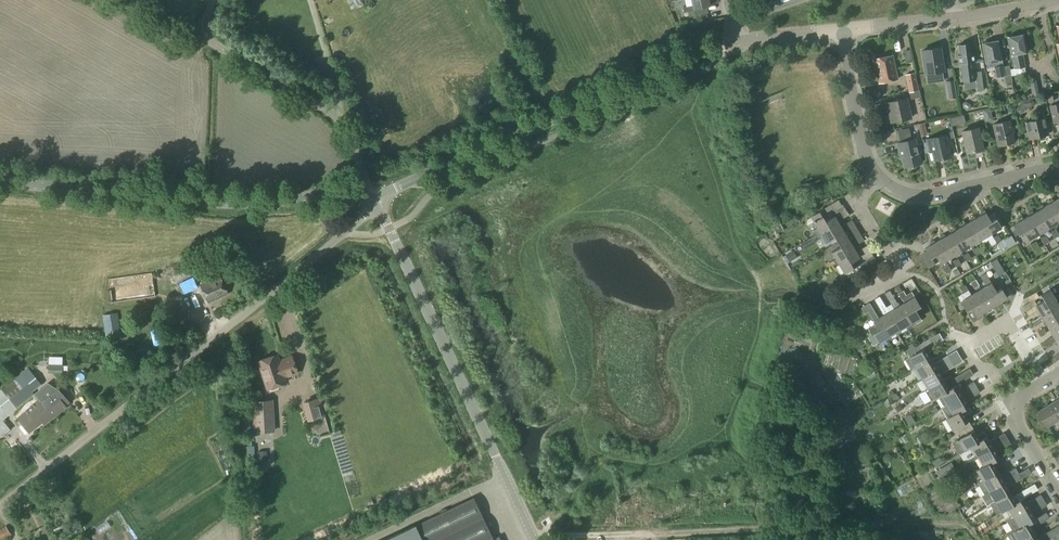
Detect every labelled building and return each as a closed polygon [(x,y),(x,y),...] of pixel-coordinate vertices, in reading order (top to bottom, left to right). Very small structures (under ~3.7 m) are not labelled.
[(692,1),(692,5),(683,7),(684,12),(694,10),(695,16),(707,14),(705,6),(710,5),(709,0),(697,0),(692,1)] [(1026,67),(1023,53),(1027,52),(1023,35),(1007,38),(1010,56),(1011,56),(1013,70),(1026,67)] [(990,42),(988,41),(984,41),(984,43),(982,44),(987,68),(994,67),(996,78),(1002,76),(1004,84),(1012,83),(1009,67),(1003,68),(1002,60),(998,41),(990,42)] [(971,54),(969,45),(958,46),(960,56),(958,56),(959,62),(953,63),(954,68),(960,67),(959,64),(960,64),(962,82),(974,81),(976,91),(984,90),(981,71),(975,72),(973,62),(974,62),(973,54),(971,54)] [(925,74),(943,72),(940,49),(922,52),(925,74)] [(879,84),(897,80),(892,56),(874,60),(879,84)] [(908,93),(919,90),(915,72),(905,75),(908,93)] [(1032,96),(1039,95),(1036,76),(1032,77),(1029,78),(1030,84),(1032,96)] [(948,99),(950,99),(957,98),(954,80),(945,81),(948,99)] [(911,119),(906,99),(886,104),(888,113),(889,112),(891,123),(911,119)] [(1017,114),(1023,113),(1026,108),(1032,107),(1034,102),(1030,99),(1022,100),(1016,109),(1017,114)] [(1049,105),(1053,124),(1058,123),(1058,103),(1049,105)] [(1044,120),(1043,116),(1032,119),(1032,120),(1024,122),(1025,124),(1026,124),(1029,139),(1048,135),(1045,120),(1044,120)] [(958,125),(957,117),(950,118),(952,126),(958,125)] [(998,146),(1014,143),(1010,122),(994,125),(998,146)] [(967,153),(983,150),(978,129),(963,133),(967,153)] [(946,135),(926,140),(926,141),(928,147),(929,151),(927,151),(929,162),(934,161),(951,157),(949,147),(952,147),(950,141),(948,142),(947,136),(946,135)] [(916,147),(915,140),(898,144),(901,158),(902,158),(904,167),(920,164),(918,153),(921,152),(920,146),(916,147)] [(1054,201),(1052,199),(1047,201),(1049,204),(1044,207),(1043,207),(1049,217),(1054,214),(1058,222),(1058,211),(1053,201),(1054,201)] [(841,227),(841,226),(838,221),(849,215),(843,205),(838,207),(835,202),(811,217),(818,228),(813,231),(815,235),(811,237),(812,238),(829,228),(832,232),(841,227)] [(1044,207),(1042,205),(1037,208),(1039,210),(1034,213),(1034,214),(1039,223),(1044,219),(1049,228),(1058,223),(1058,222),(1054,214),(1049,217),(1043,207),(1044,207)] [(991,221),(986,213),(985,210),(981,212),(983,215),(976,219),(981,228),(986,225),(991,233),(1001,227),(996,219),(991,221)] [(1034,213),(1033,213),(1032,211),(1027,214),(1029,216),(1024,219),(1023,219),(1029,229),(1034,226),(1039,234),(1049,228),(1044,219),(1039,223),(1034,214),(1034,213)] [(976,219),(975,216),(971,218),(973,221),(966,225),(971,234),(976,231),(981,239),(991,233),(986,225),(981,228),(976,219)] [(1023,219),(1024,219),(1022,217),(1017,220),(1019,222),(1013,225),(1018,235),(1023,232),(1029,241),(1039,234),(1034,226),(1029,229),(1023,219)] [(838,243),(847,237),(844,231),(855,225),(852,220),(841,226),(841,227),(832,232),(829,228),(812,238),(814,241),(820,238),(822,236),(826,243),(835,238),(838,243)] [(966,225),(964,222),(961,224),(963,227),(956,231),(961,240),(966,237),(971,245),(981,239),(976,231),(971,234),(966,225)] [(956,231),(954,228),(951,230),(953,233),(946,237),(951,245),(956,243),(961,251),(971,245),(966,237),(961,240),(956,231)] [(1058,236),(1058,235),(1056,229),(1051,232),(1054,238),(1058,236)] [(946,237),(944,234),(941,236),(942,239),(936,243),(941,251),(945,249),(951,257),(961,251),(956,243),(951,245),(946,237)] [(996,244),(1002,240),(998,234),(993,238),(996,244)] [(836,259),(827,265),(829,268),(835,264),(835,265),(838,263),(847,258),(844,252),(853,247),(864,240),(861,235),(850,242),(847,237),(838,243),(840,246),(831,251),(832,253),(836,259)] [(1044,244),(1049,241),(1046,235),(1041,238),(1044,244)] [(1014,243),(1009,236),(1003,240),(1007,246),(1008,247),(1014,243)] [(945,261),(951,257),(945,249),(941,251),(936,243),(934,240),(931,242),(932,245),(925,249),(930,258),(935,255),(940,264),(942,267),(946,273),(951,270),(948,264),(945,261)] [(986,250),(991,247),(988,240),(983,243),(986,250)] [(1034,250),(1039,247),(1036,241),(1031,244),(1034,250)] [(838,263),(839,264),(844,273),(851,268),(855,274),(867,267),(863,260),(872,254),(867,245),(856,252),(853,247),(844,252),(847,258),(838,263)] [(976,256),(981,252),(978,246),(973,249),(976,256)] [(966,261),(971,258),(968,252),(963,255),(966,261)] [(956,267),(961,264),(958,258),(953,261),(956,267)] [(112,304),(156,297),(151,272),(108,278),(112,304)] [(983,282),(986,287),(981,290),(987,299),(991,296),(997,305),(998,307),(1003,304),(1002,302),(1007,298),(1002,289),(997,292),(992,284),(985,273),(981,276),(980,276),(981,277),(984,282),(983,282)] [(208,303),(228,294),(220,276),(200,285),(208,303)] [(193,277),(179,283),(180,284),(184,293),(184,294),(198,287),(193,277)] [(976,280),(975,280),(970,282),(974,289),(979,286),(976,280)] [(964,295),(969,292),(965,285),(960,289),(964,295)] [(902,300),(907,297),(903,290),(898,294),(902,300)] [(991,296),(987,299),(981,290),(971,296),(977,305),(981,302),(987,311),(988,313),(993,310),(992,308),(997,305),(991,296)] [(1022,307),(1028,317),(1035,313),(1038,311),(1041,316),(1041,317),(1050,312),(1047,306),(1057,300),(1058,299),(1058,294),(1057,296),(1055,297),(1051,290),(1041,296),(1044,302),(1037,306),(1034,300),(1022,307)] [(910,313),(905,304),(899,307),(889,291),(884,293),(894,310),(895,310),(900,319),(896,321),(901,330),(905,327),(907,329),(912,326),(910,324),(911,324),(906,315),(910,313)] [(879,296),(874,299),(878,305),(882,312),(887,309),(883,302),(879,296)] [(981,314),(987,311),(981,302),(977,305),(971,296),(961,302),(966,312),(971,309),(976,317),(977,317),(978,319),(983,316),(981,314)] [(906,315),(911,324),(916,321),(917,324),(922,320),(920,318),(921,318),(916,310),(920,307),(915,298),(905,304),(910,313),(906,315)] [(1058,313),(1058,304),(1057,300),(1047,306),(1050,312),(1041,317),(1041,316),(1031,322),(1034,327),(1044,321),(1047,327),(1056,322),(1053,316),(1058,313)] [(890,325),(885,316),(879,319),(869,303),(861,308),(864,314),(868,311),(877,325),(869,330),(873,335),(875,334),(880,342),(885,339),(887,342),(892,338),(890,336),(891,336),(885,327),(890,325)] [(896,321),(900,319),(895,310),(894,310),(885,316),(890,325),(885,327),(891,336),(895,333),(897,335),(902,332),(900,330),(901,330),(896,321)] [(107,339),(121,337),(118,313),(103,315),(107,339)] [(1053,316),(1056,322),(1047,327),(1053,337),(1058,334),(1058,327),(1058,326),(1058,313),(1053,316)] [(1040,337),(1047,333),(1044,328),(1037,332),(1040,337)] [(1053,337),(1050,339),(1050,338),(1043,342),(1046,347),(1056,341),(1058,347),(1058,334),(1053,337)] [(932,359),(928,354),(935,350),(929,340),(917,347),(920,352),(905,361),(910,370),(913,369),(913,370),(932,359)] [(276,355),(259,361),(266,383),(268,388),(277,386),(285,383),(284,377),(297,373),(292,357),(278,361),(276,355)] [(921,380),(952,361),(948,355),(934,363),(932,359),(913,370),(914,372),(916,371),(921,380)] [(925,391),(943,379),(940,374),(955,366),(952,361),(921,380),(927,388),(924,390),(925,391)] [(48,373),(62,374),(63,364),(48,364),(48,373)] [(19,407),(37,393),(34,390),(42,384),(29,369),(0,391),(0,435),(2,437),(10,430),(3,420),(19,407)] [(933,400),(938,397),(956,386),(964,381),(960,374),(953,379),(950,375),(943,379),(925,391),(931,401),(933,399),(933,400)] [(279,435),(289,434),(289,395),(301,395),(301,376),(290,376),(290,388),(274,388),(274,397),(278,397),(279,435)] [(941,409),(977,387),(974,381),(959,390),(956,386),(938,397),(943,406),(941,408),(941,409)] [(43,384),(35,390),(37,393),(36,394),(41,400),(54,417),(67,407),(53,390),(50,393),(43,384)] [(941,408),(947,419),(969,407),(965,401),(980,393),(977,387),(944,407),(943,406),(941,408)] [(317,399),(305,402),(310,420),(322,416),(317,399)] [(45,424),(54,417),(41,400),(18,418),(29,433),(43,422),(45,424)] [(272,400),(254,401),(255,413),(256,432),(274,431),(273,412),(272,400)] [(1058,420),(1058,418),(1051,404),(1039,411),(1048,427),(1058,420)] [(947,419),(946,420),(952,430),(953,430),(955,434),(956,435),(970,426),(967,421),(964,415),(971,411),(969,407),(947,419)] [(955,434),(949,438),(958,454),(964,451),(971,446),(987,437),(986,436),(984,432),(977,436),(973,431),(970,426),(956,435),(955,434)] [(976,458),(978,457),(1008,439),(1004,433),(990,441),(987,437),(971,446),(976,454),(974,455),(976,458)] [(984,467),(999,458),(996,452),(1011,444),(1008,439),(978,457),(979,459),(984,467)] [(976,485),(998,472),(995,466),(1002,462),(999,458),(984,467),(977,471),(981,479),(976,481),(977,483),(976,485)] [(951,462),(946,465),(950,472),(955,469),(951,462)] [(989,492),(1019,474),(1015,468),(1001,476),(998,472),(976,485),(977,487),(979,486),(983,494),(988,491),(989,492)] [(988,506),(1010,492),(1007,487),(1022,479),(1019,474),(989,492),(993,499),(986,504),(988,506)] [(569,481),(571,486),(580,482),(577,477),(569,481)] [(1008,508),(1024,499),(1021,494),(1014,498),(1010,492),(988,506),(988,508),(991,506),(996,516),(1001,512),(1008,508)] [(1024,499),(1008,508),(1014,517),(1014,518),(1044,500),(1041,494),(1026,503),(1024,499)] [(499,536),(493,539),(473,498),(384,539),(501,539),(499,536)] [(1011,530),(1006,533),(1008,536),(1036,519),(1036,518),(1033,514),(1047,505),(1044,500),(1014,518),(1014,517),(1007,521),(1011,530)] [(1008,536),(1010,539),(1024,539),(1035,533),(1032,528),(1049,518),(1046,512),(1036,518),(1036,519),(1008,536)] [(1024,539),(1048,539),(1056,536),(1055,535),(1058,533),(1058,526),(1058,525),(1038,538),(1035,533),(1024,539)] [(12,535),(6,526),(0,530),(0,539),(4,539),(12,535)]
